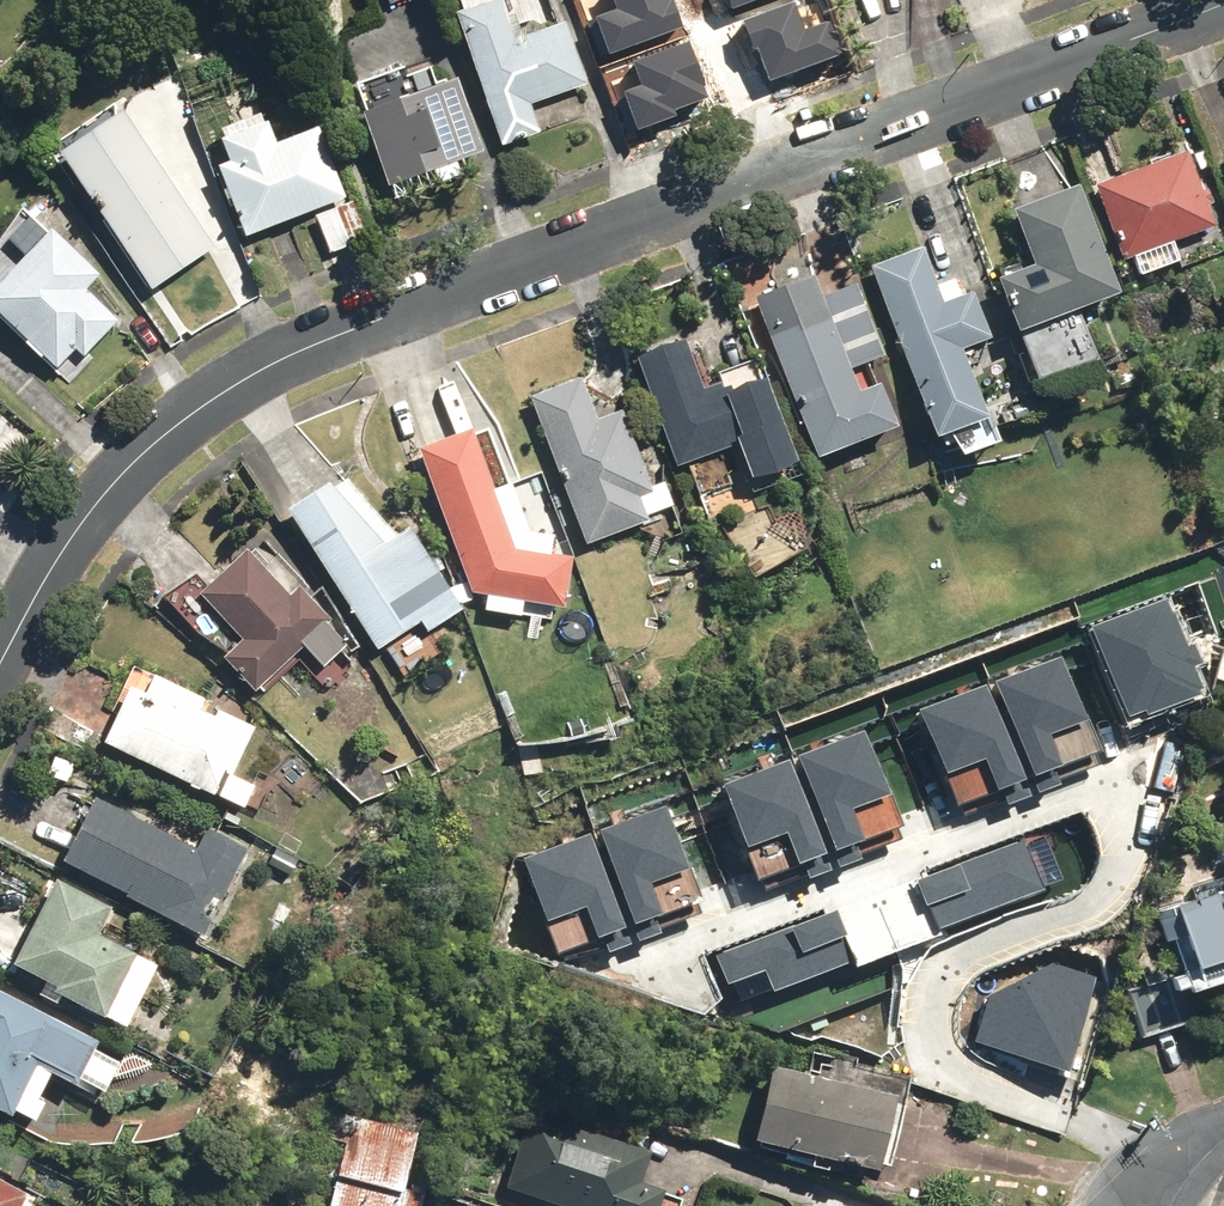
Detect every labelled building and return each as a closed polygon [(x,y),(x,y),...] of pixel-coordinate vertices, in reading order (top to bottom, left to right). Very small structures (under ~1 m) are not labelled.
[(504,145),(544,132),(535,104),(590,87),(569,21),(518,37),(506,0),(496,0),(461,11),(504,145)] [(672,0),(615,0),(619,11),(597,19),(610,53),(682,27),(672,0)] [(760,47),(772,79),(840,54),(828,21),(804,30),(794,4),(747,21),(757,48),(760,47)] [(708,96),(689,42),(635,61),(643,85),(625,92),(639,128),(676,115),(674,108),(708,96)] [(366,106),(393,183),(486,151),(460,74),(366,106)] [(129,107),(64,149),(157,292),(221,249),(129,107)] [(234,162),(224,166),(250,238),(353,202),(326,125),(282,140),(275,118),(224,136),(234,162)] [(1189,147),(1099,180),(1127,256),(1217,222),(1189,147)] [(1002,273),(1022,325),(1123,287),(1083,179),(1017,204),(1038,260),(1002,273)] [(52,230),(0,289),(0,307),(64,364),(76,350),(85,358),(119,320),(89,293),(104,276),(52,230)] [(925,242),(873,263),(940,430),(991,410),(965,345),(994,334),(975,288),(947,299),(925,242)] [(759,292),(819,451),(899,422),(883,380),(861,388),(853,367),(882,356),(856,285),(826,296),(817,270),(759,292)] [(686,333),(637,351),(679,462),(741,439),(754,472),(799,455),(764,363),(706,385),(686,333)] [(534,396),(589,540),(663,513),(623,407),(600,415),(586,377),(534,396)] [(573,555),(522,547),(474,423),(420,444),(477,589),(566,602),(573,555)] [(348,472),(292,506),(378,648),(424,620),(427,625),(465,603),(415,520),(388,537),(348,472)] [(252,544),(200,589),(242,637),(223,654),(257,692),(308,647),(323,664),(348,642),(298,585),(292,590),(252,544)] [(1168,598),(1094,627),(1130,717),(1147,710),(1149,714),(1202,693),(1200,688),(1203,687),(1194,665),(1203,662),(1195,643),(1189,646),(1175,611),(1173,611),(1168,598)] [(1063,654),(996,681),(1003,697),(999,698),(1039,795),(1063,785),(1061,780),(1101,764),(1096,753),(1102,750),(1063,654)] [(143,668),(108,737),(246,806),(256,785),(236,775),(260,727),(143,668)] [(920,712),(915,714),(943,785),(948,783),(958,808),(960,807),(965,817),(1008,800),(1010,803),(1031,795),(1025,779),(1026,778),(988,682),(919,709),(920,712)] [(865,730),(799,755),(833,845),(831,846),(840,868),(864,859),(862,854),(902,838),(897,827),(902,825),(865,730)] [(539,733),(518,740),(529,773),(550,766),(539,733)] [(791,757),(723,783),(748,847),(746,848),(759,882),(762,881),(766,891),(809,875),(810,879),(833,870),(826,853),(828,853),(791,757)] [(99,792),(63,858),(206,934),(253,847),(209,823),(198,845),(99,792)] [(633,924),(639,941),(662,933),(661,928),(702,913),(698,901),(703,899),(668,804),(600,829),(635,924),(633,924)] [(592,832),(522,857),(558,955),(605,938),(610,952),(633,943),(592,832)] [(1025,838),(917,879),(927,905),(929,904),(939,931),(1045,890),(1025,838)] [(66,876),(17,960),(106,1012),(141,951),(103,929),(116,905),(66,876)] [(1178,900),(1205,963),(1223,954),(1223,881),(1178,900)] [(838,909),(717,956),(728,985),(734,983),(741,1001),(773,989),(774,992),(852,962),(842,937),(847,935),(838,909)] [(976,1041),(1070,1069),(1098,976),(1054,963),(989,996),(976,1041)] [(0,987),(0,1101),(36,1120),(49,1096),(43,1093),(59,1063),(103,1087),(121,1053),(0,987)] [(899,1095),(775,1066),(757,1140),(881,1169),(899,1095)] [(420,1126),(327,1110),(311,1205),(425,1205),(428,1189),(410,1186),(420,1126)] [(530,1111),(504,1189),(508,1190),(505,1199),(526,1205),(681,1205),(683,1200),(665,1194),(666,1190),(642,1182),(652,1151),(530,1111)] [(0,1174),(0,1205),(22,1205),(30,1190),(0,1174)]
